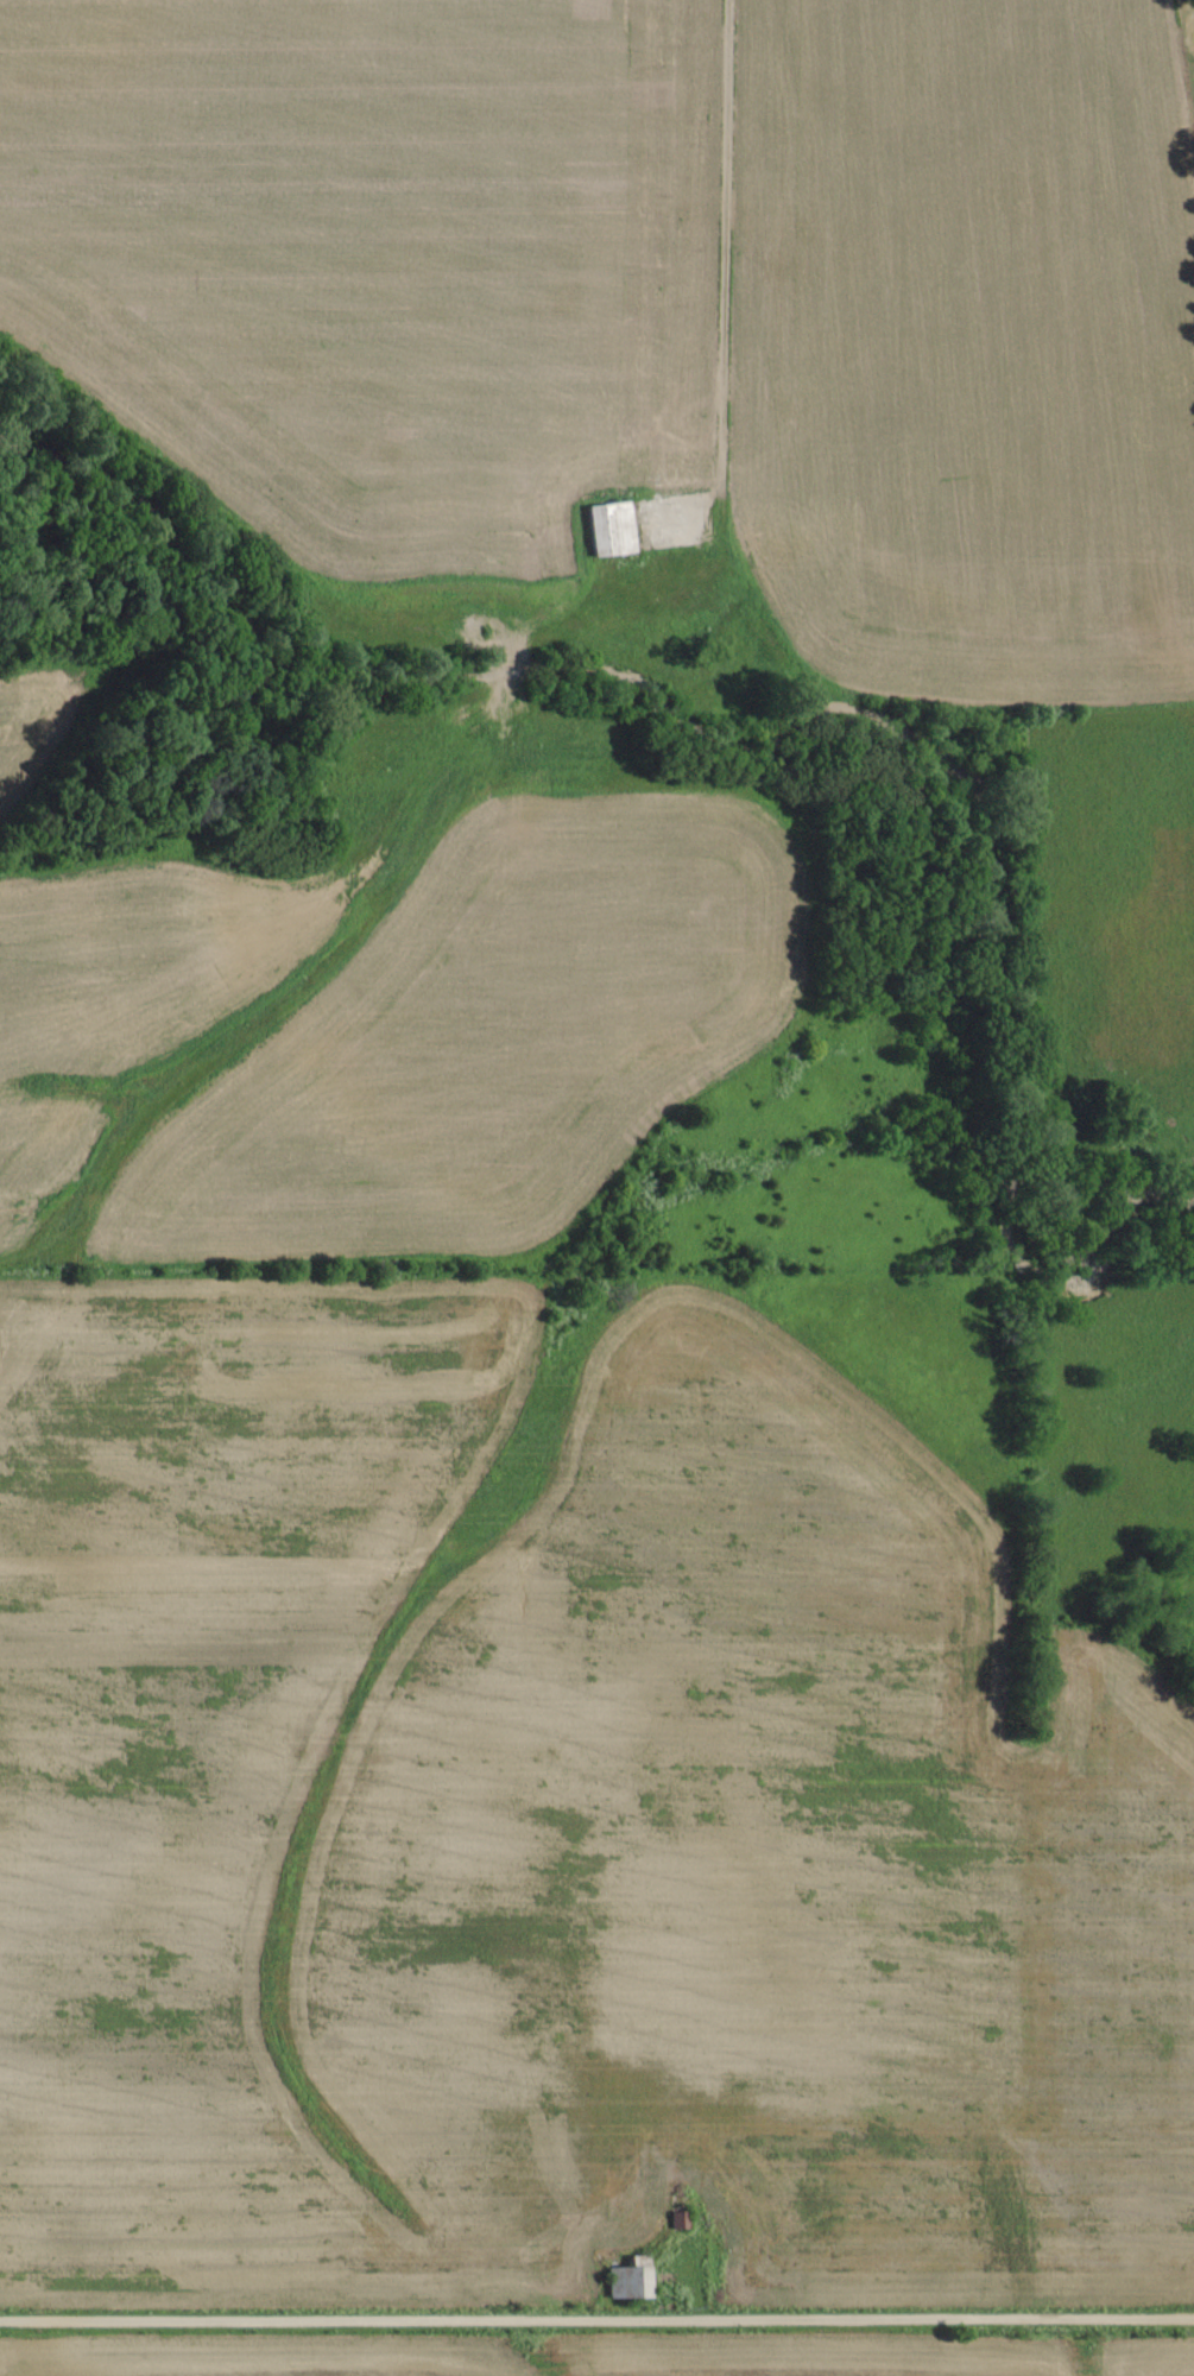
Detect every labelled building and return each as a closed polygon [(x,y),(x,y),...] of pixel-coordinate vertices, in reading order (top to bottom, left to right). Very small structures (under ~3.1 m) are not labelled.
[(633,553),(627,502),(583,507),(589,559),(633,553)] [(687,2230),(686,2213),(668,2213),(669,2231),(687,2230)] [(644,2257),(626,2257),(627,2268),(606,2269),(606,2300),(645,2299),(644,2257)]
